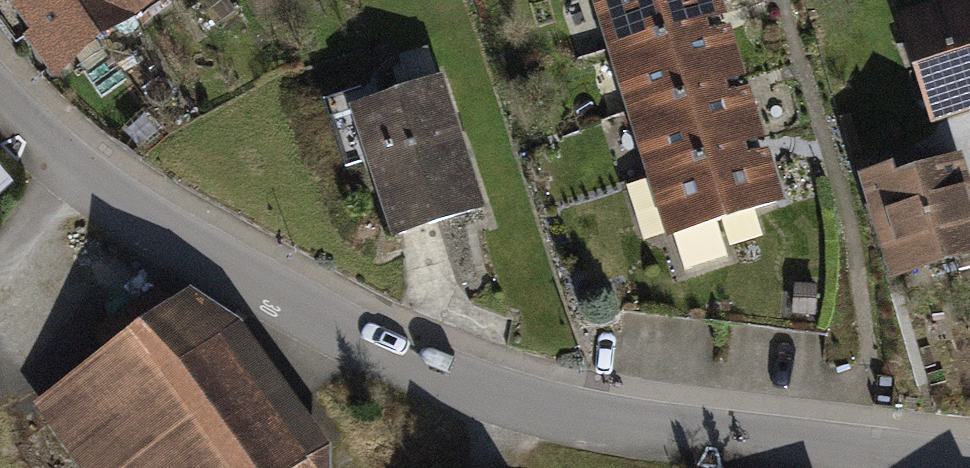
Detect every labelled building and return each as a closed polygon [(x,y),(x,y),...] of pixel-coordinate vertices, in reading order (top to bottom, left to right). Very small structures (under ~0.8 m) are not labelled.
[(16,40),(32,29),(59,64),(98,36),(73,0),(0,0),(0,18),(16,40)] [(98,36),(129,14),(119,0),(73,0),(98,36)] [(129,14),(148,0),(119,0),(129,14)] [(203,34),(235,12),(227,0),(202,0),(187,11),(203,34)] [(613,47),(696,21),(718,14),(714,0),(599,0),(613,47)] [(905,35),(928,103),(969,90),(969,13),(905,35)] [(613,47),(633,109),(715,83),(737,76),(723,31),(701,38),(696,21),(613,47)] [(458,145),(437,80),(366,103),(382,150),(370,154),(396,234),(478,207),(464,166),(466,165),(460,145),(458,145)] [(633,109),(652,171),(735,145),(757,138),(743,93),(721,100),(715,83),(633,109)] [(652,171),(684,270),(726,256),(715,220),(775,201),(761,154),(740,160),(735,145),(652,171)] [(868,179),(872,194),(869,195),(880,232),(891,229),(904,271),(969,251),(969,215),(954,164),(892,183),(889,173),(868,179)] [(89,467),(307,467),(217,340),(178,309),(115,355),(113,354),(43,406),(89,467)]
